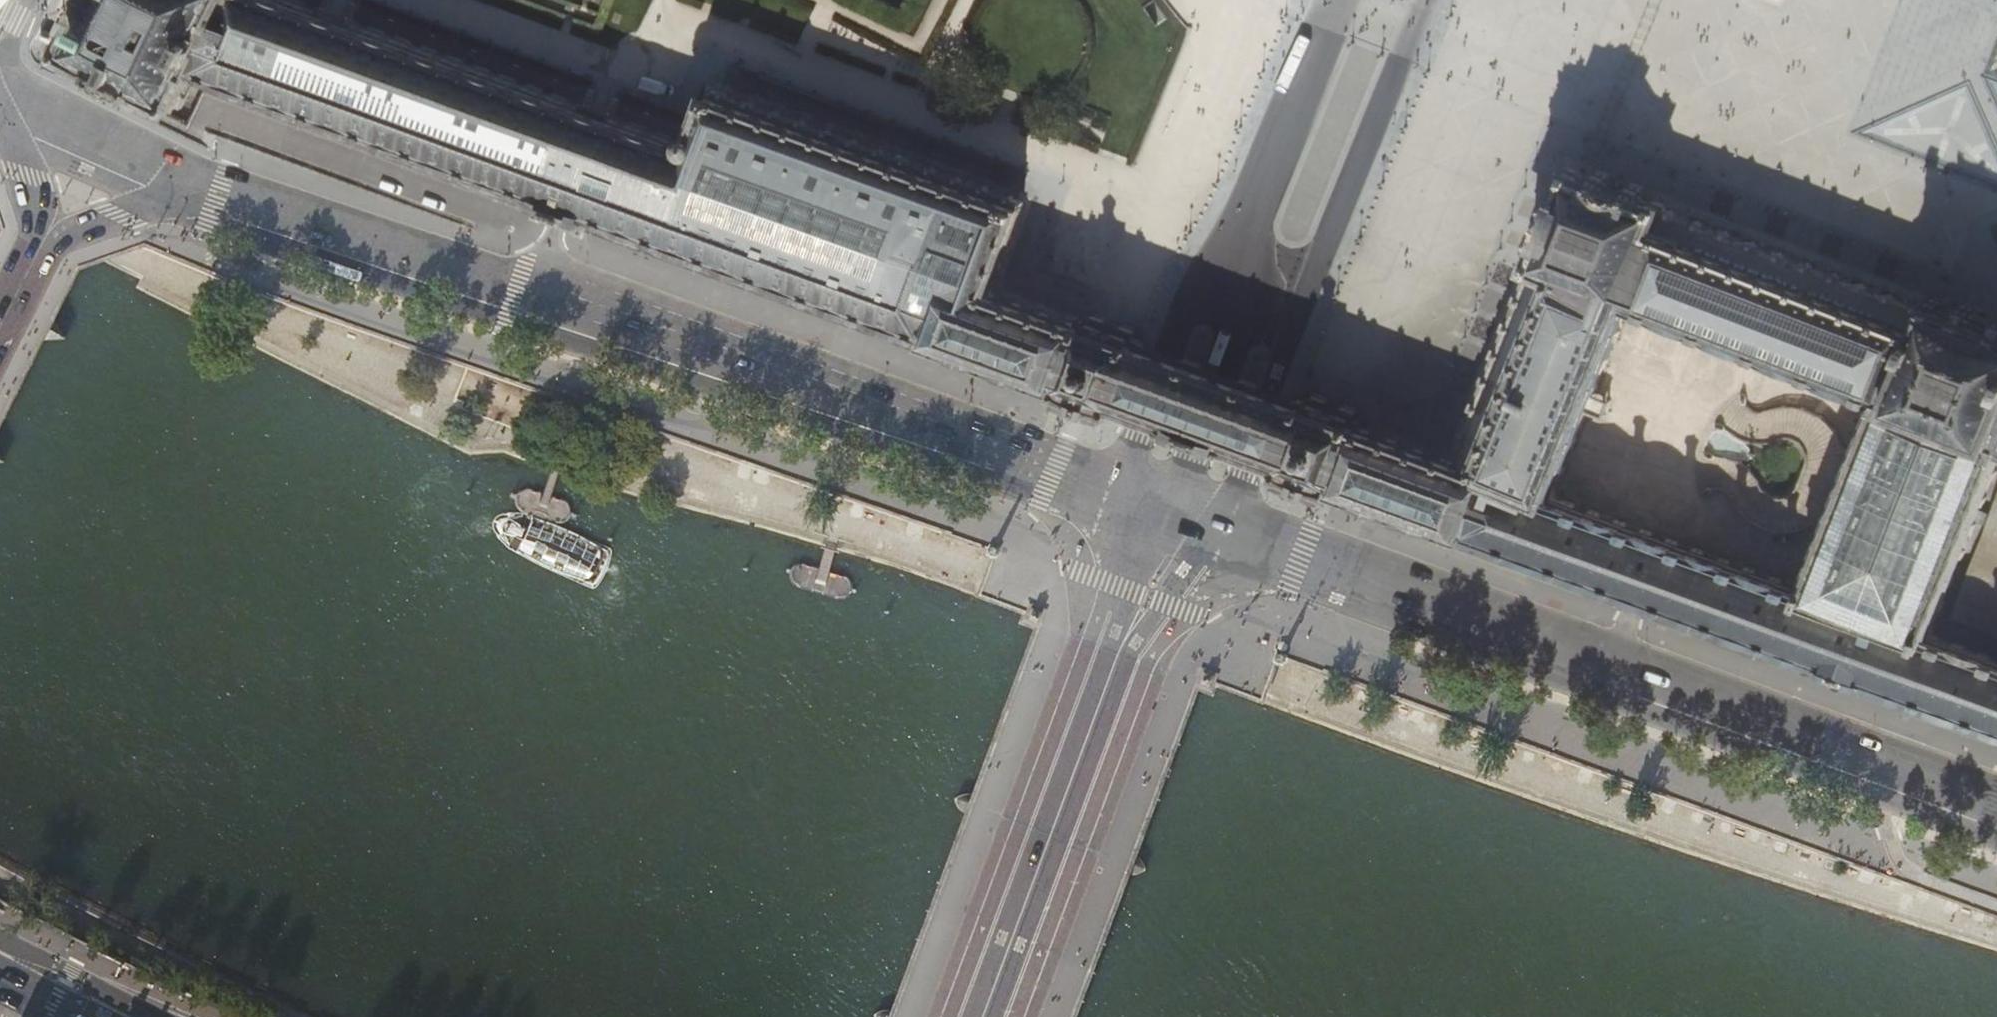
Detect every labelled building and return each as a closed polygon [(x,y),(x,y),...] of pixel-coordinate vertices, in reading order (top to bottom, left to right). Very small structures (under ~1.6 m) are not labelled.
[(1996,325),(1971,315),(1974,307),(1962,303),(1957,316),(1939,309),(1942,300),(1931,297),(1928,305),(1918,301),(1916,305),(1894,296),(1895,293),(1890,291),(1889,294),(1866,285),(1868,282),(1863,280),(1862,284),(1839,275),(1841,272),(1836,270),(1835,273),(1812,265),(1813,261),(1809,259),(1807,263),(1785,254),(1786,251),(1781,249),(1780,252),(1757,244),(1758,240),(1754,239),(1753,242),(1730,233),(1731,230),(1726,228),(1725,231),(1703,223),(1704,219),(1699,218),(1698,221),(1685,216),(1676,212),(1677,209),(1675,208),(1666,205),(1667,204),(1656,200),(1655,201),(1647,198),(1640,196),(1643,188),(1632,183),(1629,191),(1618,187),(1606,182),(1609,175),(1598,170),(1595,178),(1580,173),(1581,171),(1570,166),(1566,177),(1567,178),(1561,194),(1553,191),(1548,203),(1556,205),(1547,228),(1539,225),(1535,237),(1542,240),(1539,249),(1536,256),(1534,255),(1530,266),(1531,266),(1529,272),(1532,274),(1523,296),(1519,295),(1518,300),(1521,301),(1517,311),(1512,323),(1509,322),(1507,327),(1510,328),(1501,351),(1498,349),(1496,354),(1499,356),(1490,378),(1487,376),(1485,382),(1488,383),(1479,405),(1476,404),(1474,409),(1477,410),(1468,433),(1464,431),(1463,436),(1466,438),(1459,455),(1455,454),(1453,459),(1447,457),(1446,458),(1424,450),(1424,449),(1420,447),(1419,448),(1397,440),(1397,439),(1392,437),(1392,439),(1369,430),(1370,429),(1365,428),(1365,429),(1359,427),(1361,421),(1354,418),(1357,410),(1356,409),(1345,405),(1345,406),(1336,403),(1326,399),(1327,398),(1317,395),(1315,395),(1312,403),(1304,400),(1303,401),(1281,393),(1270,389),(1222,371),(1193,361),(1174,354),(1155,347),(1141,341),(1142,340),(1134,337),(1134,335),(1136,334),(1138,329),(1124,323),(1123,325),(1114,321),(1107,319),(1107,317),(1095,313),(1093,313),(1090,318),(1091,318),(1090,321),(1083,318),(1081,324),(1076,323),(1077,321),(1071,319),(1070,321),(1050,313),(1050,311),(1044,309),(1043,311),(1023,303),(1023,302),(1017,299),(1016,301),(996,294),(996,292),(994,291),(995,289),(993,289),(1001,268),(1003,268),(1005,262),(1003,262),(1011,241),(1012,242),(1015,235),(1013,235),(1021,214),(1022,214),(1025,208),(1023,208),(1024,204),(1024,203),(1024,201),(1021,200),(1021,199),(1016,197),(1017,194),(1011,192),(1009,196),(1000,192),(989,188),(990,185),(984,183),(983,186),(975,183),(963,179),(965,176),(959,173),(957,177),(949,174),(937,170),(939,166),(933,164),(931,167),(923,164),(911,160),(913,157),(907,154),(906,158),(896,154),(885,151),(887,147),(881,145),(879,149),(870,145),(859,141),(861,138),(855,136),(854,139),(845,136),(834,132),(835,128),(829,126),(828,130),(818,126),(808,122),(809,119),(803,117),(802,120),(792,116),(782,113),(783,109),(777,107),(776,111),(766,107),(755,103),(757,100),(751,98),(750,101),(741,98),(729,94),(731,90),(725,88),(724,90),(719,88),(718,90),(716,89),(715,92),(714,92),(711,101),(712,102),(708,111),(701,132),(699,131),(696,131),(693,132),(691,135),(689,138),(690,142),(685,145),(652,133),(632,125),(612,118),(612,115),(608,113),(599,110),(591,107),(588,106),(586,108),(408,43),(408,42),(406,41),(405,41),(401,40),(401,39),(400,38),(399,38),(398,39),(355,23),(355,22),(350,20),(350,19),(338,14),(325,9),(324,11),(321,10),(320,11),(292,0),(86,0),(76,21),(80,23),(67,51),(91,63),(90,65),(152,97),(153,94),(178,106),(196,71),(204,74),(205,73),(531,192),(531,193),(535,195),(535,197),(540,198),(540,201),(542,202),(544,201),(553,205),(555,205),(564,209),(577,214),(583,216),(584,217),(587,218),(587,217),(591,218),(594,220),(594,218),(595,217),(598,217),(599,217),(644,233),(653,237),(659,239),(712,258),(737,267),(760,275),(790,287),(816,296),(839,304),(868,315),(895,324),(920,334),(926,336),(926,337),(930,338),(930,341),(1058,388),(1056,393),(1062,396),(1059,405),(1081,413),(1103,422),(1107,412),(1114,415),(1114,414),(1118,415),(1118,414),(1128,418),(1145,424),(1161,430),(1159,436),(1173,441),(1175,435),(1197,443),(1218,450),(1216,456),(1229,461),(1231,455),(1245,460),(1274,471),(1274,473),(1284,476),(1281,485),(1304,494),(1325,502),(1328,493),(1336,495),(1338,489),(1803,658),(1827,666),(1825,673),(1836,676),(1838,670),(1853,675),(1851,682),(1862,686),(1864,680),(1884,687),(1897,692),(1996,729),(1996,659),(1931,633),(1996,463),(1996,322),(1996,325)] [(1726,78),(1757,0),(1544,0),(1726,78)] [(1977,77),(1996,84),(1996,23),(1977,77)] [(1931,633),(1996,659),(1996,463),(1931,633)]
